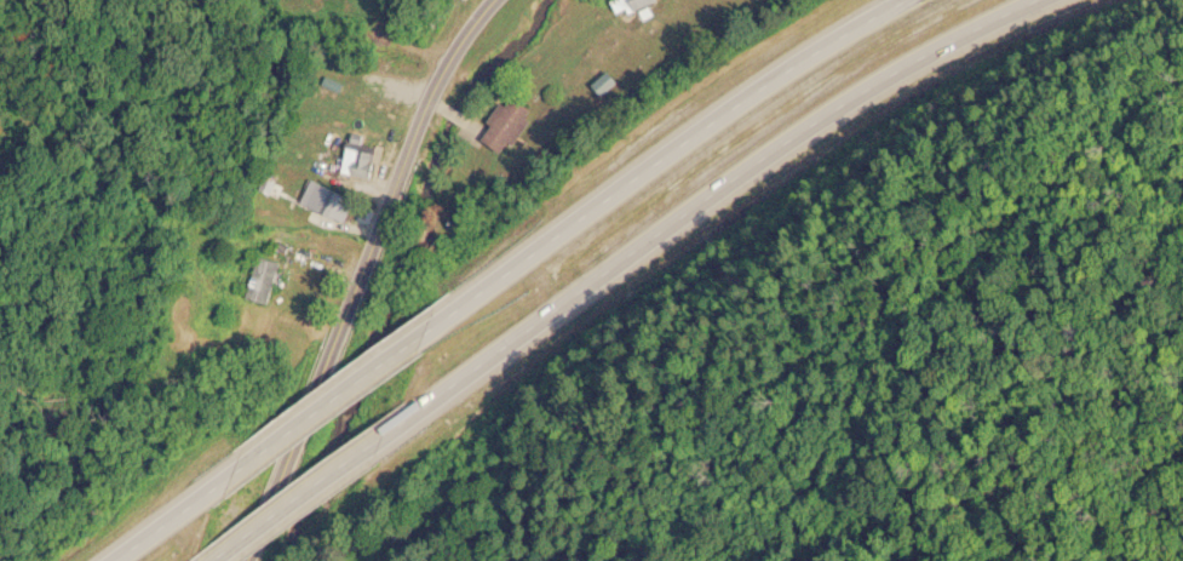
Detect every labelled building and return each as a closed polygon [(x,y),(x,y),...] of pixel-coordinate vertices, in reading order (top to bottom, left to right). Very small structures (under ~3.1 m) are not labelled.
[(646,5),(658,0),(612,0),(621,21),(648,10),(646,5)] [(383,146),(367,143),(368,136),(352,133),(345,173),(377,179),(383,146)] [(353,193),(321,182),(312,207),(344,218),(353,193)] [(272,303),(284,262),(262,255),(249,296),(272,303)]
